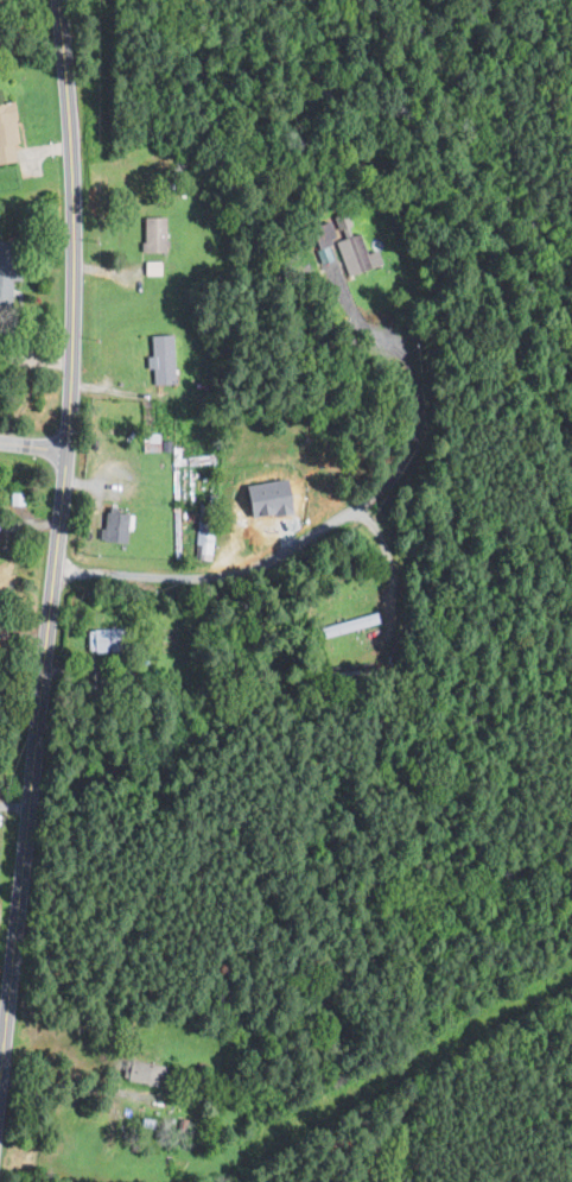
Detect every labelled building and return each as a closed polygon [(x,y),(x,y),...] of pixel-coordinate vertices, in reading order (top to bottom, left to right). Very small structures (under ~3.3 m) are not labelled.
[(10,144),(17,143),(9,101),(0,102),(0,163),(13,161),(10,144)] [(353,235),(346,213),(336,216),(343,239),(336,241),(346,275),(379,266),(375,250),(365,253),(359,232),(353,235)] [(162,217),(141,217),(141,252),(163,251),(162,217)] [(334,243),(329,222),(311,226),(317,247),(334,243)] [(169,334),(148,335),(150,384),(171,383),(169,334)] [(124,513),(100,512),(99,541),(123,542),(124,513)] [(211,559),(212,531),(196,530),(195,559),(211,559)] [(318,627),(321,638),(380,622),(377,612),(318,627)] [(111,629),(85,630),(86,652),(111,651),(111,629)] [(153,1070),(154,1063),(127,1059),(125,1079),(159,1083),(161,1071),(153,1070)] [(114,1101),(105,1101),(104,1118),(114,1118),(114,1101)]
